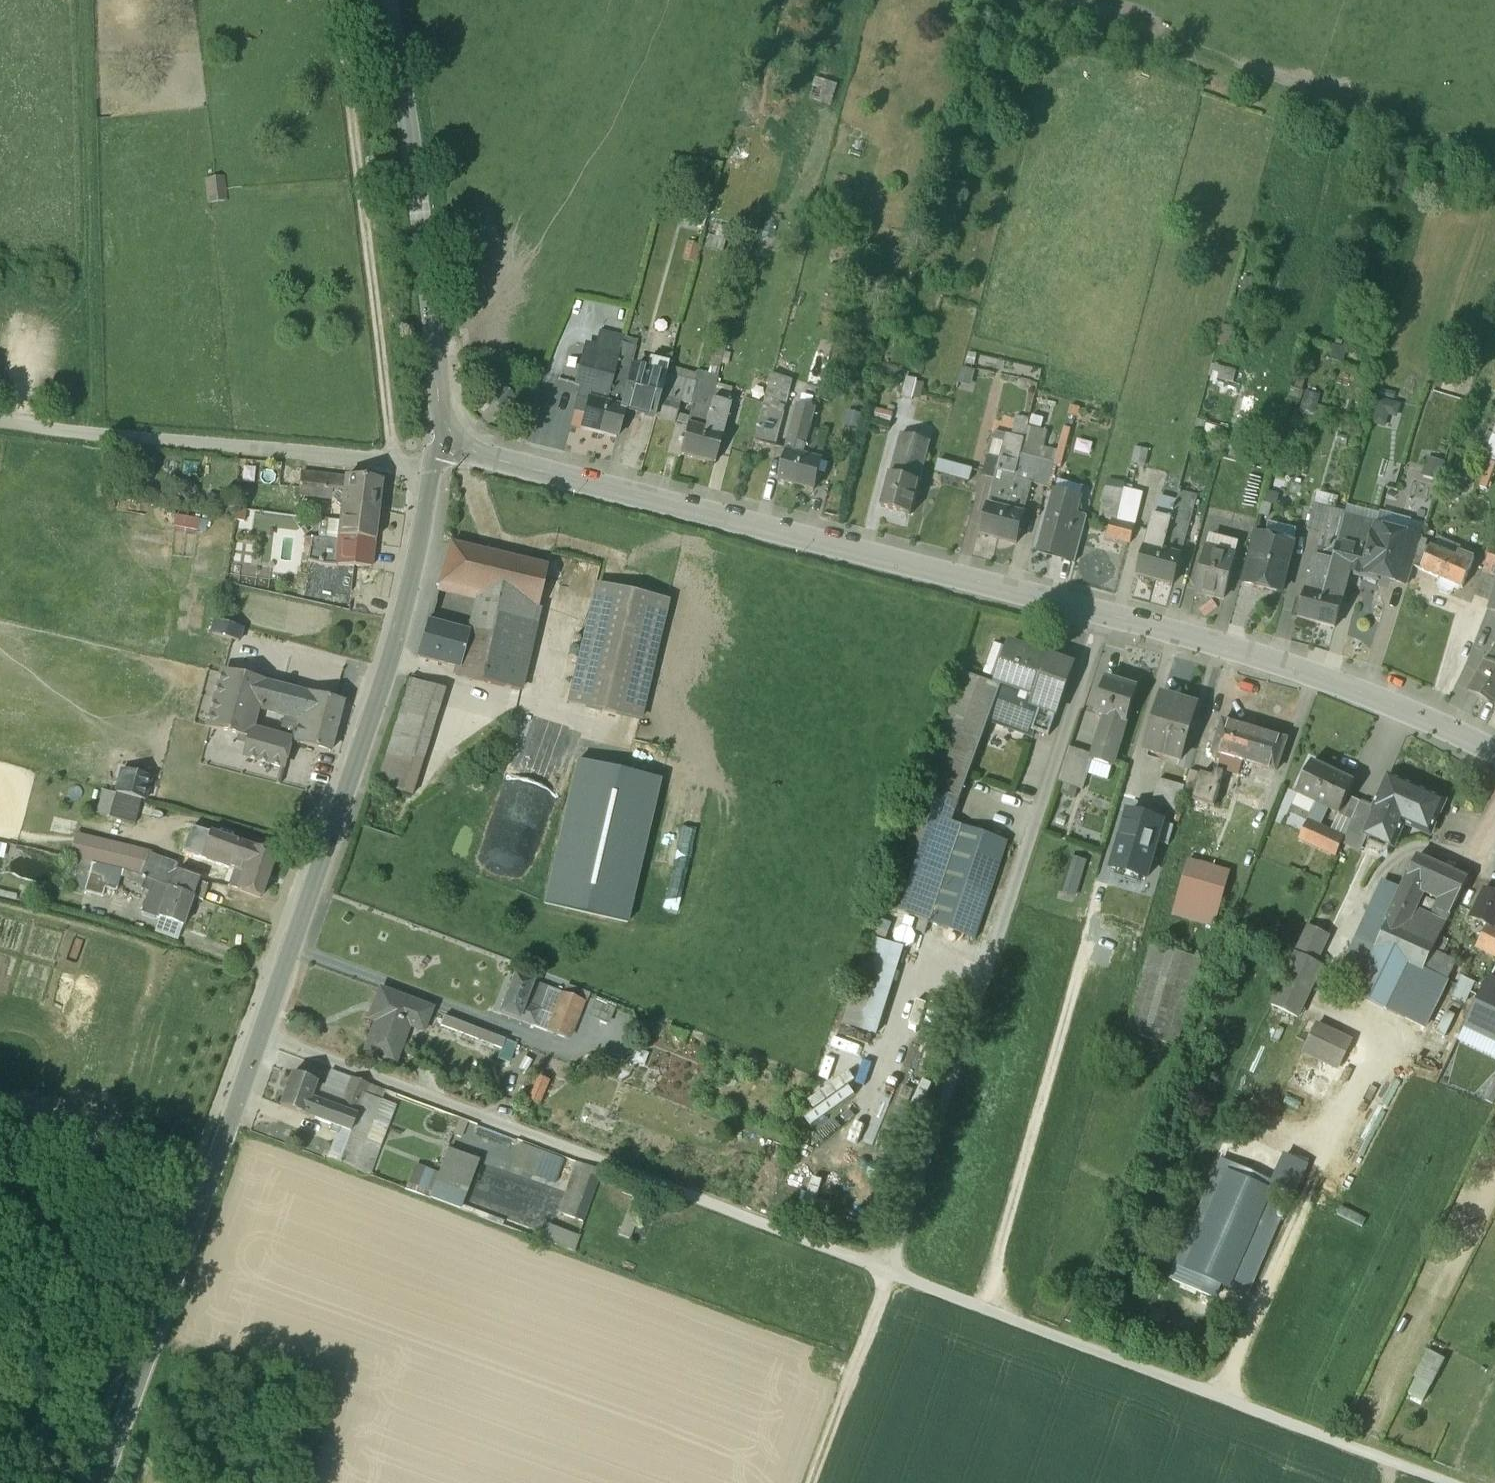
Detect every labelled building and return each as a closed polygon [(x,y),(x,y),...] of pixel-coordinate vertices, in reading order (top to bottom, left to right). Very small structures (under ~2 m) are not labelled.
[(819,79),(815,100),(836,104),(840,84),(819,79)] [(227,202),(224,177),(206,179),(208,204),(227,202)] [(1229,353),(1236,325),(1224,322),(1217,350),(1229,353)] [(695,390),(686,424),(704,429),(712,400),(732,331),(720,328),(708,374),(700,372),(695,390)] [(622,339),(598,333),(594,350),(618,356),(622,339)] [(618,356),(605,404),(622,408),(632,369),(633,369),(634,367),(629,366),(633,347),(621,344),(618,356)] [(594,350),(584,352),(575,385),(580,386),(574,410),(585,413),(589,399),(605,404),(618,356),(594,350)] [(976,370),(962,366),(958,382),(973,385),(976,370)] [(1234,372),(1212,366),(1209,378),(1231,383),(1234,372)] [(633,369),(632,369),(622,408),(624,408),(623,410),(654,418),(664,381),(665,377),(633,369)] [(789,441),(806,445),(811,427),(815,412),(788,404),(794,381),(772,375),(753,444),(786,452),(789,441)] [(917,383),(898,378),(893,398),(912,403),(917,383)] [(690,389),(664,381),(654,418),(676,422),(681,403),(686,404),(690,389)] [(695,390),(690,389),(686,404),(681,403),(676,422),(686,424),(695,390)] [(605,404),(589,399),(585,413),(581,429),(597,434),(605,404)] [(729,404),(712,400),(704,429),(721,433),(729,404)] [(1397,429),(1401,404),(1382,401),(1378,426),(1397,429)] [(605,404),(597,434),(616,438),(623,410),(624,408),(622,408),(605,404)] [(892,414),(870,409),(867,422),(889,428),(892,414)] [(1028,419),(1016,416),(1012,435),(1024,439),(1027,427),(1028,419)] [(1230,424),(1198,416),(1194,433),(1226,441),(1230,424)] [(704,429),(686,424),(678,454),(696,459),(704,429)] [(804,456),(821,460),(829,432),(811,427),(806,445),(804,456)] [(1040,430),(1027,427),(1024,439),(1024,443),(1036,446),(1040,430)] [(721,433),(704,429),(696,459),(713,464),(721,433)] [(930,438),(900,430),(894,452),(908,456),(924,460),(930,438)] [(994,431),(992,439),(990,439),(986,455),(987,456),(1001,458),(1007,434),(994,431)] [(1012,435),(1008,434),(1007,434),(1001,458),(1018,462),(1024,443),(1024,439),(1012,435)] [(786,452),(804,456),(806,445),(789,441),(786,452)] [(1015,475),(1014,479),(1032,483),(1042,447),(1036,446),(1024,443),(1018,462),(1015,475)] [(1042,447),(1032,483),(1047,487),(1057,452),(1042,447)] [(804,456),(786,452),(778,480),(796,485),(804,456)] [(894,452),(890,474),(903,478),(908,456),(894,452)] [(821,460),(804,456),(796,485),(813,490),(821,460)] [(908,456),(903,478),(918,483),(924,460),(908,456)] [(1001,458),(987,456),(982,476),(995,479),(997,471),(1001,458)] [(1018,462),(1001,458),(997,471),(1015,475),(1018,462)] [(938,460),(935,472),(968,482),(971,470),(938,460)] [(1454,493),(1458,475),(1441,470),(1436,488),(1454,493)] [(1015,475),(997,471),(995,479),(988,505),(1006,509),(1014,479),(1015,475)] [(378,512),(382,482),(345,478),(302,473),(299,495),(343,500),(342,507),(378,512)] [(918,483),(903,478),(890,474),(881,508),(910,516),(918,483)] [(1032,483),(1014,479),(1006,509),(1024,514),(1032,483)] [(1054,495),(1079,502),(1083,487),(1057,481),(1054,495)] [(1180,485),(1173,509),(1192,514),(1198,489),(1180,485)] [(1106,486),(1098,514),(1110,517),(1104,537),(1130,544),(1143,496),(1106,486)] [(1079,502),(1054,495),(1039,549),(1062,556),(1064,556),(1075,514),(1076,514),(1079,502)] [(1079,502),(1076,514),(1087,517),(1090,505),(1079,502)] [(1346,512),(1314,504),(1307,530),(1321,534),(1338,539),(1344,518),(1346,512)] [(1006,509),(988,505),(980,534),(998,539),(1006,509)] [(1158,505),(1155,515),(1153,515),(1145,546),(1163,550),(1173,509),(1158,505)] [(371,567),(378,512),(342,507),(340,522),(328,520),(326,540),(304,538),(301,560),(371,567)] [(234,522),(245,523),(246,509),(236,508),(235,516),(234,522)] [(1024,514),(1006,509),(998,539),(1016,544),(1024,514)] [(1192,514),(1173,509),(1163,550),(1181,555),(1192,514)] [(1087,517),(1076,514),(1075,514),(1064,556),(1062,556),(1061,559),(1074,562),(1087,517)] [(1338,539),(1324,593),(1342,598),(1349,572),(1355,548),(1364,550),(1371,526),(1344,518),(1338,539)] [(1375,527),(1371,526),(1364,550),(1369,552),(1375,527)] [(1422,540),(1375,527),(1369,552),(1362,576),(1365,577),(1365,578),(1372,579),(1377,575),(1378,571),(1388,574),(1391,579),(1407,584),(1413,567),(1422,540)] [(1211,531),(1206,550),(1230,557),(1236,538),(1211,531)] [(1321,534),(1307,588),(1324,593),(1338,539),(1321,534)] [(1251,542),(1240,582),(1253,585),(1265,538),(1253,535),(1251,542)] [(1294,546),(1265,538),(1253,585),(1281,592),(1294,546)] [(512,630),(499,685),(524,690),(553,565),(447,540),(433,598),(459,604),(463,587),(519,600),(512,630)] [(1428,542),(1422,540),(1413,567),(1422,570),(1430,550),(1426,548),(1428,542)] [(1494,544),(1476,592),(1491,597),(1494,584),(1494,544)] [(1163,550),(1145,546),(1138,574),(1155,579),(1163,550)] [(1364,550),(1355,548),(1349,572),(1362,576),(1369,552),(1364,550)] [(1181,555),(1163,550),(1155,579),(1174,584),(1181,555)] [(1230,557),(1206,550),(1195,590),(1223,598),(1234,558),(1230,557)] [(1456,560),(1430,550),(1422,570),(1441,579),(1438,585),(1440,591),(1448,594),(1452,592),(1455,586),(1462,589),(1475,559),(1459,553),(1456,560)] [(666,603),(596,586),(569,703),(639,720),(666,603)] [(463,587),(459,604),(476,608),(473,621),(512,630),(519,600),(463,587)] [(1324,593),(1307,588),(1304,601),(1301,612),(1299,618),(1316,622),(1324,593)] [(1342,598),(1324,593),(1316,622),(1334,627),(1342,598)] [(1304,601),(1297,599),(1294,610),(1301,612),(1304,601)] [(240,643),(243,630),(216,622),(214,621),(210,634),(229,640),(240,643)] [(471,634),(467,633),(462,654),(459,668),(457,675),(499,685),(512,630),(473,621),(471,634)] [(467,633),(427,623),(422,643),(462,654),(467,633)] [(462,654),(422,643),(418,657),(459,668),(462,654)] [(994,645),(983,674),(996,679),(1006,649),(994,645)] [(1072,668),(1008,645),(1006,649),(996,679),(995,680),(1003,683),(1060,703),(1072,668)] [(1486,661),(1494,666),(1494,645),(1486,661)] [(1485,661),(1469,689),(1494,705),(1494,666),(1486,661),(1485,661)] [(290,742),(291,739),(255,729),(259,712),(295,721),(303,693),(222,671),(208,727),(249,738),(245,755),(284,766),(290,742)] [(1001,687),(964,673),(922,786),(915,810),(951,822),(968,778),(991,715),(1001,687)] [(442,690),(408,679),(377,784),(410,794),(442,690)] [(1137,689),(1106,679),(1095,714),(1103,716),(1126,724),(1137,689)] [(991,715),(1034,730),(1049,735),(1057,710),(1059,711),(1060,709),(1058,708),(1060,703),(1003,683),(1001,687),(991,715)] [(329,752),(342,704),(342,703),(303,693),(295,721),(291,739),(290,742),(329,752)] [(1197,706),(1163,696),(1146,749),(1180,760),(1197,706)] [(1126,724),(1103,716),(1101,723),(1103,723),(1093,757),(1114,764),(1126,724)] [(1286,741),(1223,721),(1218,736),(1213,734),(1211,741),(1216,743),(1213,753),(1222,756),(1243,763),(1253,766),(1276,773),(1286,741)] [(1082,751),(1069,747),(1058,781),(1083,790),(1092,762),(1080,758),(1082,751)] [(629,918),(662,782),(580,762),(547,898),(629,918)] [(1313,808),(1330,771),(1312,763),(1295,799),(1310,806),(1313,808)] [(146,801),(152,779),(122,770),(116,793),(142,800),(146,801)] [(1193,800),(1214,806),(1223,773),(1213,770),(1211,777),(1201,773),(1193,800)] [(1182,797),(1193,800),(1201,773),(1189,771),(1182,797)] [(1353,782),(1330,771),(1313,808),(1317,810),(1320,804),(1329,808),(1339,813),(1347,797),(1353,782)] [(1185,785),(1159,778),(1151,805),(1177,812),(1183,790),(1185,785)] [(1412,791),(1387,780),(1375,809),(1374,810),(1376,811),(1367,831),(1370,832),(1395,843),(1403,823),(1430,835),(1444,803),(1413,789),(1412,791)] [(142,800),(116,793),(109,818),(135,825),(142,800)] [(1359,802),(1347,797),(1339,813),(1352,819),(1359,802)] [(1352,819),(1345,836),(1364,844),(1370,832),(1367,831),(1376,811),(1374,810),(1375,809),(1359,802),(1352,819)] [(1321,825),(1329,808),(1320,804),(1317,810),(1313,808),(1310,806),(1295,840),(1335,857),(1345,836),(1321,825)] [(951,822),(915,810),(882,907),(929,923),(962,826),(951,822)] [(1164,821),(1126,810),(1109,869),(1147,880),(1158,841),(1164,821)] [(1174,823),(1164,821),(1158,841),(1168,844),(1174,823)] [(962,826),(929,923),(975,939),(1007,841),(962,826)] [(177,867),(149,856),(150,853),(136,848),(76,834),(70,858),(120,870),(153,883),(193,898),(203,901),(208,888),(226,895),(229,887),(260,898),(275,857),(191,828),(177,867)] [(115,891),(120,870),(70,858),(68,858),(65,870),(89,876),(84,891),(102,897),(104,888),(115,891)] [(1468,880),(1435,864),(1418,858),(1403,888),(1396,904),(1413,912),(1426,884),(1444,893),(1458,900),(1468,880)] [(1228,872),(1189,861),(1175,910),(1213,921),(1228,872)] [(1068,866),(1060,893),(1073,897),(1082,870),(1068,866)] [(1393,883),(1386,880),(1338,982),(1355,991),(1375,948),(1387,922),(1396,904),(1403,888),(1393,883)] [(183,927),(193,898),(153,883),(142,912),(183,927)] [(1488,891),(1478,911),(1494,920),(1494,894),(1488,891)] [(1453,910),(1458,900),(1444,893),(1430,921),(1413,912),(1405,929),(1436,944),(1444,928),(1436,924),(1445,906),(1453,910)] [(1413,912),(1396,904),(1387,922),(1405,929),(1413,912)] [(1453,910),(1445,906),(1436,924),(1444,928),(1453,910)] [(1494,932),(1494,920),(1478,911),(1474,922),(1494,932)] [(1431,954),(1436,944),(1405,929),(1387,922),(1375,948),(1409,964),(1423,971),(1431,954)] [(1308,925),(1296,952),(1317,963),(1330,936),(1308,925)] [(1494,932),(1485,953),(1494,958),(1494,932)] [(902,949),(871,939),(844,1023),(876,1034),(902,949)] [(1150,947),(1142,978),(1191,991),(1200,961),(1150,947)] [(1375,948),(1355,991),(1388,1007),(1409,964),(1375,948)] [(1273,1005),(1301,1018),(1326,967),(1317,963),(1296,952),(1273,1005)] [(1455,965),(1431,954),(1423,971),(1448,982),(1455,965)] [(1409,964),(1388,1007),(1427,1026),(1448,982),(1423,971),(1409,964)] [(1470,1002),(1479,981),(1466,975),(1457,997),(1470,1002)] [(532,983),(515,977),(501,1014),(518,1021),(523,1006),(532,983)] [(1127,1032),(1177,1046),(1191,991),(1142,978),(1127,1032)] [(1487,978),(1464,1025),(1494,1039),(1494,982),(1487,978)] [(584,1004),(532,983),(523,1006),(538,1012),(533,1027),(569,1041),(584,1004)] [(430,1011),(379,992),(369,1018),(378,1022),(366,1053),(395,1064),(410,1025),(423,1030),(430,1011)] [(538,1012),(523,1006),(518,1021),(533,1027),(538,1012)] [(502,1039),(445,1018),(442,1027),(499,1048),(502,1039)] [(1352,1041),(1316,1024),(1304,1047),(1341,1065),(1352,1041)] [(1324,1100),(1341,1065),(1304,1047),(1287,1082),(1324,1100)] [(329,1072),(323,1087),(316,1084),(310,1099),(327,1106),(339,1110),(351,1078),(331,1071),(329,1072)] [(316,1084),(291,1075),(280,1107),(322,1122),(327,1106),(310,1099),(316,1084)] [(351,1078),(339,1110),(356,1116),(368,1084),(351,1078)] [(549,1082),(539,1078),(529,1101),(540,1105),(549,1082)] [(368,1084),(356,1116),(372,1122),(384,1090),(368,1084)] [(339,1110),(327,1106),(322,1122),(331,1126),(329,1131),(336,1134),(337,1134),(339,1129),(349,1133),(356,1116),(339,1110)] [(610,1127),(613,1115),(585,1108),(582,1119),(610,1127)] [(372,1122),(356,1116),(349,1133),(366,1139),(372,1122)] [(388,1128),(372,1122),(366,1139),(364,1144),(371,1147),(379,1150),(388,1128)] [(339,1129),(337,1134),(336,1134),(326,1161),(338,1165),(349,1133),(339,1129)] [(366,1139),(349,1133),(338,1165),(354,1171),(364,1144),(366,1139)] [(364,1144),(354,1171),(369,1177),(375,1162),(366,1159),(371,1147),(364,1144)] [(448,1150),(429,1199),(457,1209),(465,1189),(475,1161),(448,1150)] [(437,1177),(415,1169),(407,1191),(429,1199),(437,1177)] [(1269,1190),(1217,1170),(1180,1264),(1232,1285),(1269,1190)] [(597,1180),(573,1171),(558,1214),(582,1222),(597,1180)] [(578,1238),(549,1226),(543,1242),(572,1253),(578,1238)] [(1411,1395),(1430,1404),(1450,1361),(1432,1352),(1411,1395)]
